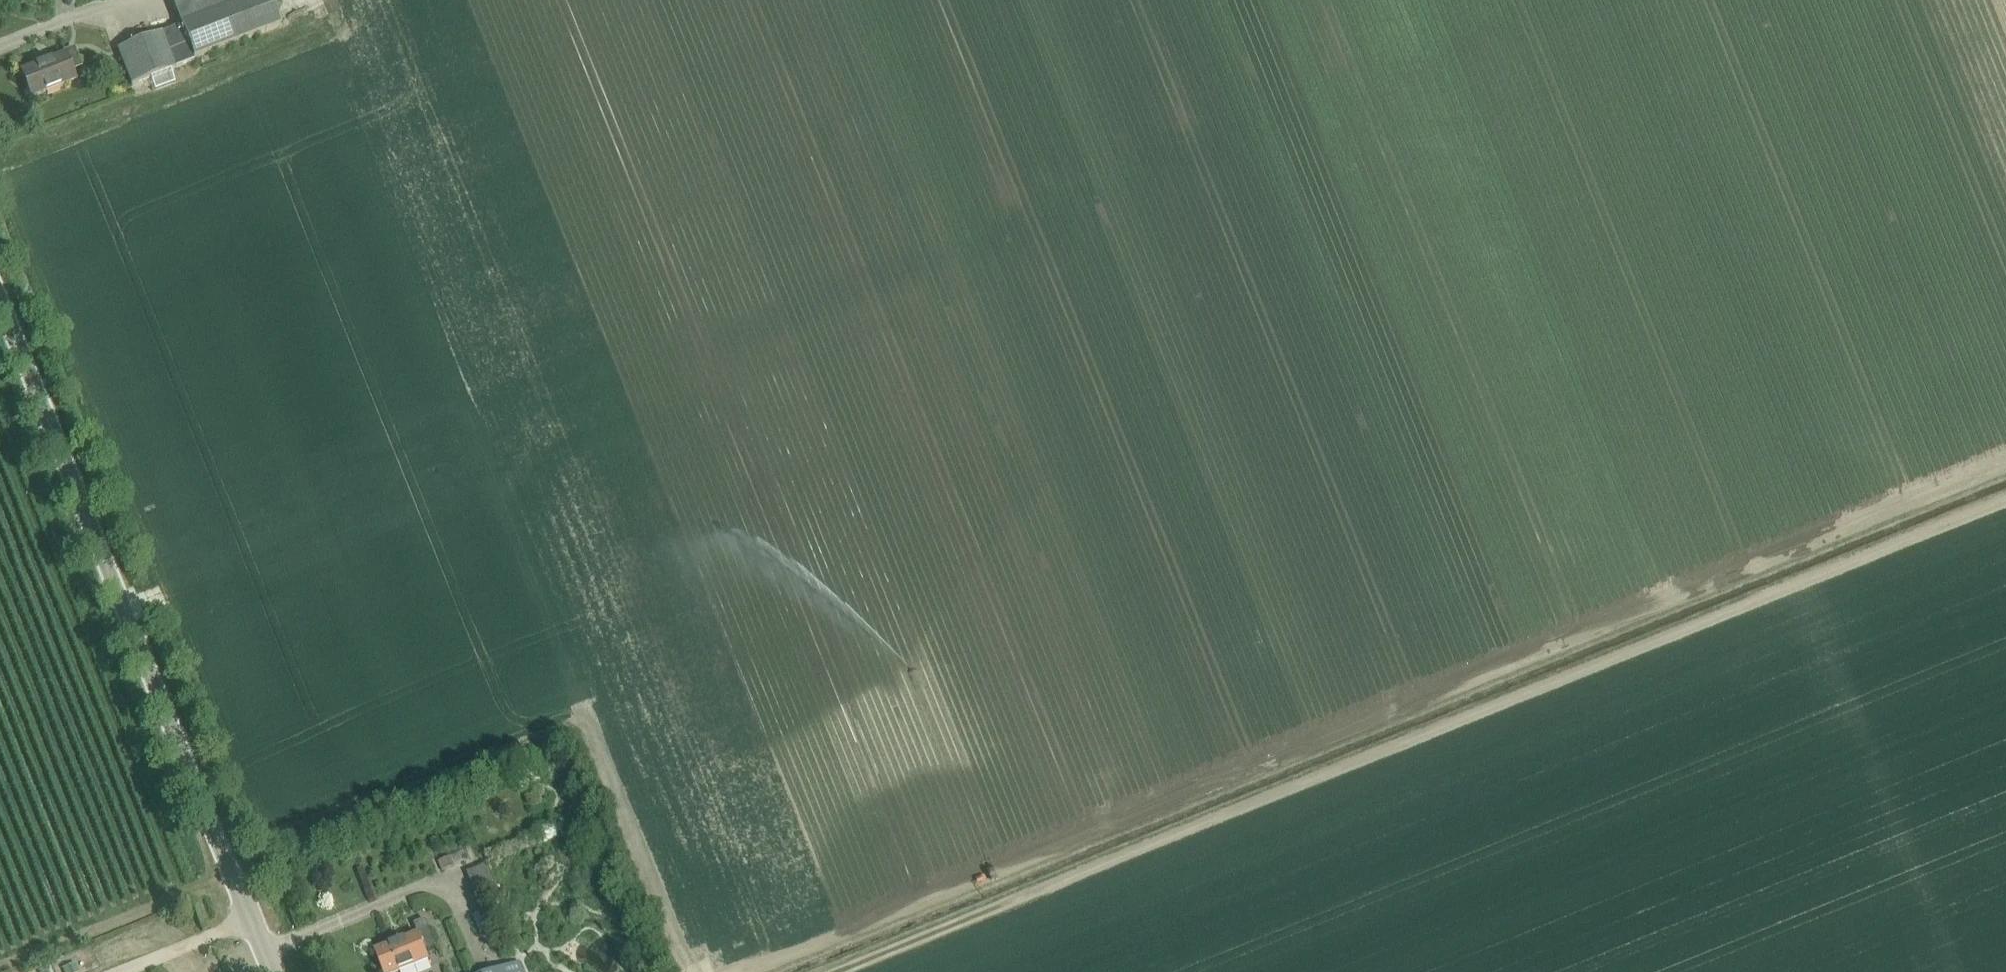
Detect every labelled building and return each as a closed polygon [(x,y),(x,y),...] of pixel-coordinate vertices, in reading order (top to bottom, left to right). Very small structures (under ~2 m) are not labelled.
[(176,69),(175,69),(194,61),(194,60),(280,26),(270,0),(171,0),(181,27),(162,34),(162,33),(118,50),(132,86),(151,79),(155,90),(178,81),(174,70),(176,69)] [(82,67),(76,51),(74,46),(63,51),(65,55),(21,73),(31,99),(75,82),(71,71),(82,67)] [(451,501),(464,493),(457,481),(444,490),(451,501)] [(436,947),(430,931),(419,935),(375,953),(382,971),(402,971),(429,961),(425,951),(436,947)] [(519,962),(496,971),(523,971),(519,962)]
